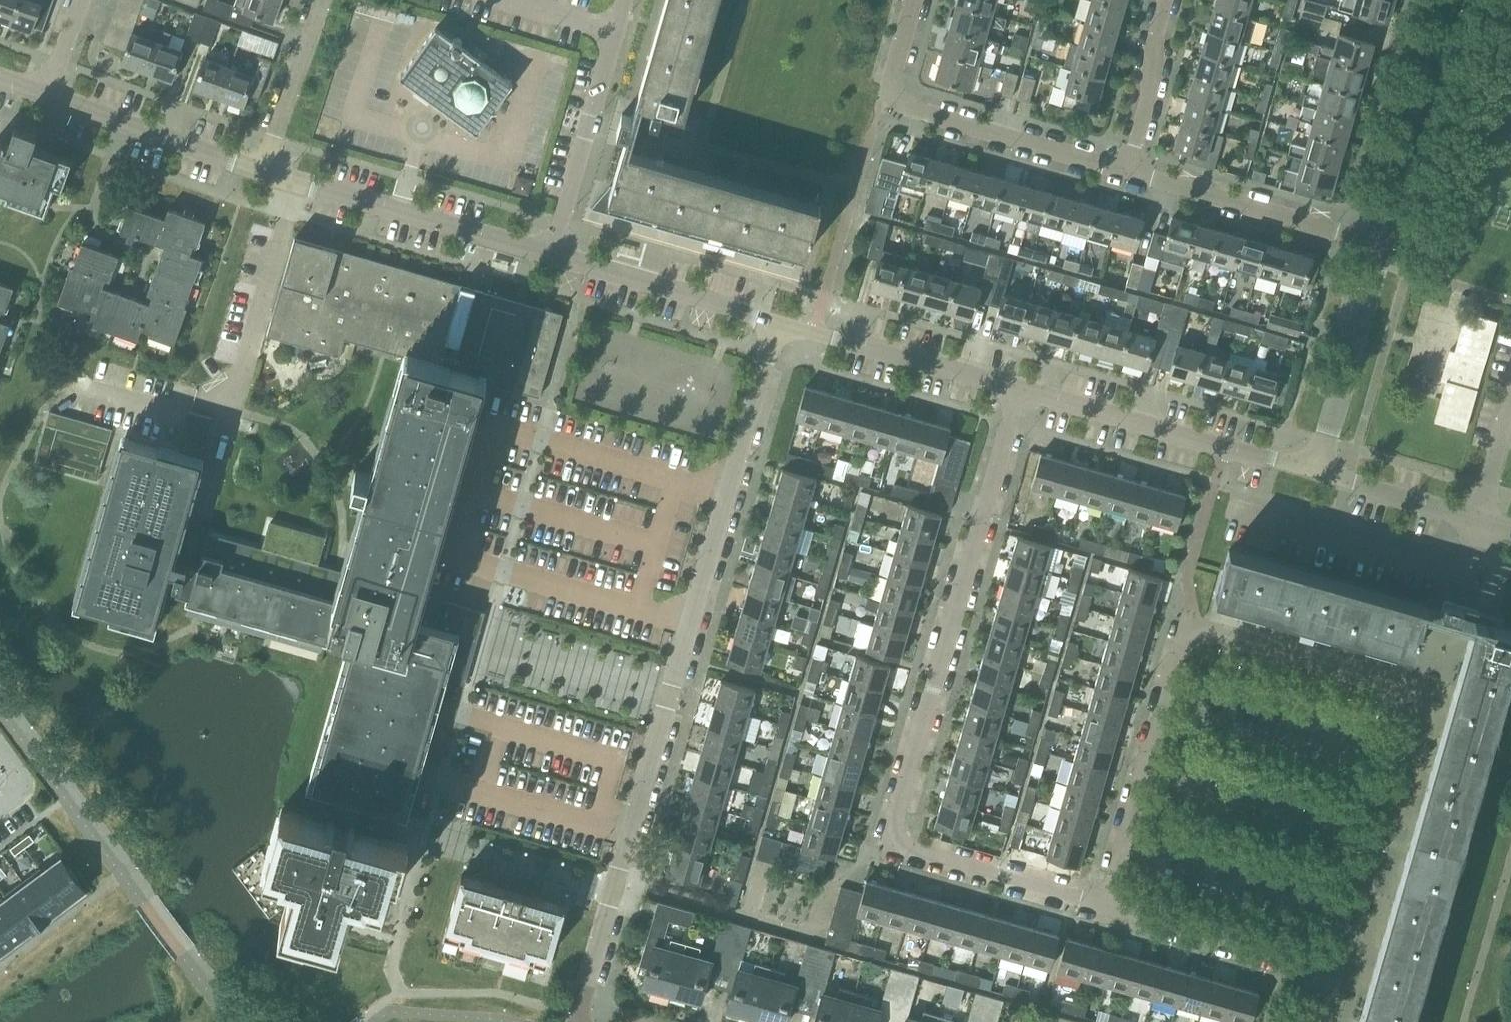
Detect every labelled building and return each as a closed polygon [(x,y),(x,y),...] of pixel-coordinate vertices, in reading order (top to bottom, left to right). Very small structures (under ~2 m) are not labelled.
[(12,23),(20,0),(0,0),(0,18),(12,23)] [(12,23),(33,30),(35,26),(44,29),(54,0),(20,0),(12,23)] [(236,4),(224,0),(207,0),(204,9),(252,26),(256,14),(275,20),(282,0),(238,0),(236,4)] [(718,0),(667,0),(638,100),(637,100),(637,101),(638,101),(634,116),(629,115),(624,133),(637,137),(637,136),(644,138),(650,118),(651,118),(650,119),(659,122),(663,109),(685,115),(718,0)] [(957,3),(993,13),(993,12),(996,0),(958,0),(957,3)] [(1024,10),(1037,13),(1040,0),(1027,0),(1024,10)] [(1087,20),(1118,29),(1125,6),(1104,0),(1092,0),(1087,20)] [(1215,7),(1247,16),(1252,0),(1217,0),(1215,7)] [(1303,9),(1326,15),(1329,4),(1316,0),(1305,0),(1303,9)] [(1339,7),(1388,22),(1394,0),(1341,0),(1339,7)] [(957,3),(951,27),(986,37),(990,23),(1003,26),(1002,27),(1005,28),(1008,16),(993,12),(993,13),(957,3)] [(1297,6),(1288,4),(1284,18),(1293,20),(1297,6)] [(1215,7),(1209,29),(1241,39),(1251,41),(1257,19),(1247,16),(1215,7)] [(1326,15),(1303,9),(1299,20),(1322,27),(1326,15)] [(187,36),(199,41),(208,16),(196,12),(187,36)] [(208,16),(199,41),(211,45),(220,21),(208,16)] [(1041,18),(1037,31),(1045,34),(1049,20),(1041,18)] [(1087,20),(1080,43),(1112,52),(1118,29),(1087,20)] [(123,62),(147,71),(163,29),(152,25),(148,36),(134,31),(123,62)] [(436,27),(400,77),(478,133),(514,83),(462,45),(462,44),(463,44),(463,43),(463,42),(463,41),(462,39),(461,38),(459,37),(458,37),(456,37),(455,37),(454,37),(453,38),(453,39),(436,27)] [(951,27),(943,52),(979,62),(983,47),(996,51),(995,52),(997,52),(1001,41),(986,37),(951,27)] [(163,29),(147,71),(172,80),(183,49),(169,44),(174,33),(163,29)] [(268,37),(244,29),(239,41),(264,50),(268,37)] [(1209,29),(1202,53),(1234,62),(1241,39),(1209,29)] [(1045,34),(1037,31),(1033,46),(1041,48),(1045,34)] [(1026,49),(1029,37),(1016,33),(1012,45),(1026,49)] [(1321,43),(1317,53),(1332,58),(1333,57),(1367,67),(1374,43),(1339,33),(1335,48),(1322,44),(1322,43),(1321,43)] [(1278,35),(1274,49),(1283,52),(1287,38),(1278,35)] [(1080,43),(1073,66),(1105,75),(1112,52),(1080,43)] [(1000,44),(998,51),(1006,54),(1008,46),(1000,44)] [(1283,52),(1274,49),(1270,64),(1279,66),(1283,52)] [(979,62),(943,52),(936,78),(971,88),(975,72),(989,76),(988,76),(990,77),(994,66),(979,62)] [(1202,53),(1195,76),(1228,85),(1234,62),(1202,53)] [(1310,78),(1325,82),(1326,81),(1360,92),(1367,67),(1333,57),(1332,58),(1317,53),(1313,67),(1310,78)] [(231,66),(220,97),(244,105),(248,93),(260,97),(273,60),(261,55),(254,74),(231,66)] [(195,88),(220,97),(231,66),(206,57),(195,88)] [(1025,75),(1024,75),(1018,98),(1030,102),(1036,79),(1035,78),(1040,61),(1030,58),(1025,75)] [(1282,71),(1302,76),(1305,65),(1285,60),(1282,71)] [(1105,75),(1073,66),(1067,89),(1055,85),(1051,101),(1090,112),(1094,99),(1098,100),(1105,75)] [(1000,93),(1012,97),(1019,74),(1007,70),(1000,93)] [(1195,76),(1189,99),(1221,108),(1228,85),(1195,76)] [(1303,102),(1318,107),(1319,106),(1353,116),(1360,92),(1326,81),(1325,82),(1321,97),(1308,93),(1308,92),(1306,92),(1303,102)] [(1265,82),(1261,96),(1269,98),(1273,84),(1265,82)] [(1269,98),(1261,96),(1257,110),(1265,112),(1269,98)] [(1189,99),(1182,122),(1214,132),(1221,108),(1189,99)] [(1296,127),(1311,132),(1312,131),(1346,141),(1353,116),(1319,106),(1318,107),(1314,121),(1301,117),(1300,116),(1296,127)] [(1214,132),(1182,122),(1175,146),(1183,149),(1180,158),(1215,168),(1224,134),(1214,132)] [(37,209),(40,200),(49,203),(56,183),(54,182),(56,175),(66,178),(73,159),(34,145),(38,134),(16,126),(9,144),(0,140),(0,190),(7,193),(6,198),(37,209)] [(1252,128),(1248,141),(1257,143),(1260,130),(1252,128)] [(1289,152),(1304,156),(1305,155),(1339,165),(1346,141),(1312,131),(1311,132),(1307,146),(1294,142),(1294,141),(1292,141),(1289,152)] [(1262,142),(1271,145),(1274,136),(1265,133),(1262,142)] [(1257,143),(1248,141),(1244,156),(1253,158),(1257,143)] [(623,148),(613,185),(611,184),(592,208),(782,262),(793,249),(808,253),(821,205),(820,205),(640,153),(640,152),(628,149),(628,150),(625,149),(623,148)] [(923,195),(926,187),(934,158),(911,152),(904,175),(892,172),(880,214),(892,217),(900,188),(923,195)] [(1305,155),(1304,156),(1300,171),(1287,167),(1287,166),(1285,166),(1279,186),(1321,198),(1324,189),(1331,191),(1339,165),(1305,155)] [(926,187),(949,194),(957,165),(934,158),(926,187)] [(949,194),(973,201),(981,172),(957,165),(949,194)] [(1263,181),(1265,173),(1254,170),(1252,178),(1263,181)] [(973,201),(996,207),(1004,179),(981,172),(973,201)] [(529,194),(533,180),(517,176),(513,190),(529,194)] [(996,207),(1020,214),(1028,185),(1004,179),(996,207)] [(873,185),(866,210),(880,214),(887,188),(873,185)] [(1020,214),(1043,221),(1051,192),(1028,185),(1020,214)] [(1043,221),(1066,227),(1074,199),(1051,192),(1043,221)] [(1066,227),(1089,234),(1097,205),(1074,199),(1066,227)] [(99,326),(129,336),(130,333),(138,336),(137,339),(138,340),(142,328),(151,331),(150,335),(151,335),(152,331),(161,334),(159,338),(175,344),(188,306),(182,304),(185,296),(189,297),(199,267),(196,266),(199,257),(202,259),(203,258),(191,253),(194,245),(198,246),(198,245),(194,244),(197,235),(201,236),(206,221),(169,208),(166,217),(130,205),(124,220),(128,221),(125,230),(121,229),(121,230),(165,245),(148,293),(153,295),(151,303),(103,286),(106,278),(111,280),(120,255),(83,242),(77,257),(81,259),(78,267),(72,265),(58,302),(74,307),(75,304),(84,307),(82,310),(83,311),(85,307),(94,310),(89,322),(90,323),(92,319),(100,322),(99,326)] [(1089,234),(1112,241),(1120,212),(1097,205),(1089,234)] [(1120,212),(1112,241),(1135,247),(1144,219),(1120,212)] [(1186,265),(1189,252),(1198,224),(1173,217),(1168,235),(1154,231),(1148,254),(1186,265)] [(870,218),(868,225),(875,227),(877,220),(870,218)] [(925,227),(939,231),(941,222),(927,218),(925,227)] [(872,288),(897,296),(906,265),(909,256),(883,249),(890,223),(878,219),(868,256),(880,259),(872,288)] [(941,222),(939,231),(953,235),(956,226),(941,222)] [(1189,252),(1212,259),(1221,230),(1198,224),(1189,252)] [(1212,259),(1235,266),(1243,237),(1221,230),(1212,259)] [(971,240),(985,244),(988,235),(973,231),(971,240)] [(925,242),(939,246),(941,237),(927,233),(925,242)] [(130,234),(127,242),(143,248),(146,239),(130,234)] [(988,235),(985,244),(999,248),(1001,239),(988,235)] [(296,236),(268,334),(341,355),(345,338),(368,257),(336,248),(324,245),(296,236)] [(941,237),(939,246),(953,250),(955,241),(941,237)] [(1235,266),(1258,272),(1267,243),(1243,237),(1235,266)] [(1258,272),(1281,279),(1290,250),(1267,243),(1258,272)] [(1018,254),(1032,258),(1035,249),(1020,245),(1018,254)] [(974,258),(977,249),(967,246),(964,256),(974,258)] [(1035,249),(1032,258),(1046,261),(1049,253),(1035,249)] [(1290,250),(1281,279),(1313,288),(1320,260),(1312,258),(1313,256),(1290,250)] [(985,275),(996,278),(1003,255),(991,252),(985,275)] [(1003,255),(996,278),(1008,282),(1015,259),(1003,255)] [(368,257),(345,338),(407,356),(408,354),(486,376),(485,379),(495,382),(494,383),(540,396),(563,313),(517,300),(482,290),(459,283),(368,257)] [(1064,267),(1078,271),(1080,262),(1066,258),(1064,267)] [(1127,285),(1139,288),(1146,264),(1134,261),(1127,285)] [(1080,262),(1078,271),(1092,275),(1094,266),(1080,262)] [(1146,264),(1139,288),(1150,291),(1157,268),(1146,264)] [(897,296),(922,303),(931,272),(906,265),(897,296)] [(1048,277),(1063,281),(1065,273),(1051,269),(1048,277)] [(922,303),(947,310),(955,279),(931,272),(922,303)] [(1065,273),(1063,281),(1077,285),(1079,277),(1065,273)] [(955,279),(947,310),(973,317),(981,288),(955,279)] [(2,310),(6,311),(6,310),(2,309),(5,300),(9,301),(15,286),(0,281),(0,315),(2,310)] [(1099,292),(1113,296),(1115,287),(1101,283),(1099,292)] [(1115,287),(1113,296),(1127,300),(1129,291),(1115,287)] [(1185,301),(1199,305),(1202,297),(1187,292),(1185,301)] [(996,324),(1021,331),(1029,300),(1004,293),(996,324)] [(1202,297),(1199,305),(1213,309),(1215,300),(1202,297)] [(1021,331),(1047,338),(1055,308),(1029,300),(1021,331)] [(1130,329),(1121,360),(1147,367),(1148,363),(1160,367),(1171,328),(1177,305),(1166,301),(1159,324),(1156,337),(1130,329)] [(1189,308),(1177,305),(1171,328),(1183,331),(1189,308)] [(1230,314),(1245,318),(1247,310),(1233,306),(1230,314)] [(1047,338),(1071,346),(1080,315),(1055,308),(1047,338)] [(1247,310),(1245,318),(1259,322),(1261,314),(1247,310)] [(1497,321),(1497,320),(1466,311),(1466,312),(1467,312),(1456,351),(1451,350),(1442,379),(1447,381),(1436,420),(1436,419),(1436,420),(1466,429),(1466,428),(1496,320),(1497,321)] [(1268,325),(1299,334),(1302,322),(1271,313),(1268,325)] [(1071,346),(1097,353),(1106,322),(1080,315),(1071,346)] [(8,332),(4,331),(7,322),(11,324),(11,323),(0,319),(0,353),(8,332)] [(1222,327),(1237,331),(1239,323),(1225,319),(1222,327)] [(1097,353),(1121,360),(1130,329),(1106,322),(1097,353)] [(1239,323),(1237,331),(1251,335),(1253,326),(1239,323)] [(1263,342),(1286,349),(1289,337),(1266,330),(1263,342)] [(1170,374),(1196,381),(1204,351),(1178,343),(1170,374)] [(1261,344),(1257,360),(1265,362),(1270,347),(1261,344)] [(1196,381),(1220,388),(1229,358),(1204,351),(1196,381)] [(83,585),(78,601),(83,603),(112,611),(113,611),(113,612),(114,609),(120,611),(120,614),(155,623),(160,606),(157,606),(160,596),(162,597),(164,590),(167,591),(170,592),(188,597),(190,598),(190,601),(191,601),(192,602),(192,600),(217,607),(217,608),(218,608),(219,607),(244,614),(244,616),(245,616),(246,615),(271,622),(271,623),(272,624),(273,623),(298,630),(298,631),(299,631),(300,630),(325,637),(324,639),(326,640),(328,635),(330,627),(332,628),(334,623),(347,627),(345,632),(351,633),(351,634),(357,635),(314,786),(321,788),(355,797),(356,793),(368,797),(373,798),(371,802),(389,807),(399,810),(404,811),(404,810),(442,676),(447,678),(450,679),(451,679),(465,683),(466,682),(466,680),(459,678),(470,638),(478,640),(478,639),(486,612),(425,595),(422,594),(423,593),(420,593),(427,568),(430,569),(430,566),(428,566),(435,541),(437,542),(438,540),(435,539),(442,514),(445,515),(446,511),(443,511),(451,486),(453,486),(454,484),(451,484),(458,459),(461,460),(461,457),(459,457),(466,432),(468,433),(469,431),(466,430),(474,405),(476,406),(477,404),(474,403),(481,378),(485,379),(486,376),(408,354),(407,356),(407,357),(410,357),(402,382),(400,382),(399,384),(402,384),(395,409),(392,409),(392,411),(394,411),(387,436),(384,436),(384,438),(386,438),(379,463),(377,462),(376,464),(379,465),(376,476),(370,475),(369,474),(369,472),(355,468),(351,481),(366,485),(366,483),(368,484),(373,485),(372,488),(372,490),(369,489),(368,493),(371,493),(364,518),(361,517),(361,520),(363,520),(356,545),(353,544),(353,546),(355,547),(348,572),(343,571),(343,570),(342,571),(335,569),(317,564),(319,560),(325,537),(271,522),(265,545),(264,549),(210,533),(211,530),(210,529),(209,529),(207,535),(188,529),(188,526),(180,524),(183,515),(186,516),(186,515),(186,514),(184,513),(189,496),(191,488),(193,489),(194,487),(191,486),(197,465),(200,466),(202,460),(199,459),(198,459),(180,454),(177,453),(176,454),(175,454),(173,464),(157,459),(160,448),(159,448),(129,439),(125,438),(124,440),(125,440),(122,451),(124,451),(120,466),(117,465),(116,467),(119,468),(116,479),(114,479),(111,492),(109,492),(109,494),(111,495),(108,505),(106,504),(101,521),(104,522),(96,546),(94,546),(93,548),(96,548),(93,559),(90,558),(86,575),(88,575),(85,586),(83,585)] [(1220,388),(1245,396),(1254,365),(1229,358),(1220,388)] [(1254,365),(1245,396),(1271,403),(1280,372),(1254,365)] [(1278,380),(1272,400),(1284,403),(1290,384),(1278,380)] [(797,419),(822,426),(832,392),(806,385),(797,419)] [(822,426),(846,433),(855,399),(832,392),(822,426)] [(846,433),(870,440),(879,406),(855,399),(846,433)] [(870,440),(893,446),(903,413),(879,406),(870,440)] [(893,446),(917,453),(927,420),(903,413),(893,446)] [(917,453),(941,460),(942,460),(949,434),(951,427),(927,420),(917,453)] [(941,460),(932,492),(954,498),(971,440),(949,434),(942,460),(941,460)] [(181,451),(180,454),(198,459),(199,456),(202,446),(184,441),(181,451)] [(1032,487),(1057,494),(1067,460),(1042,453),(1032,487)] [(797,465),(809,469),(812,460),(800,456),(797,465)] [(812,460),(809,469),(821,473),(824,463),(812,460)] [(1057,494),(1081,501),(1091,467),(1067,460),(1057,494)] [(1081,501),(1105,508),(1115,474),(1091,467),(1081,501)] [(783,468),(776,492),(810,502),(817,478),(783,468)] [(845,479),(857,483),(860,474),(847,470),(845,479)] [(860,474),(857,483),(869,487),(872,477),(860,474)] [(1105,508),(1129,515),(1139,481),(1115,474),(1105,508)] [(1129,515),(1153,522),(1163,488),(1139,481),(1129,515)] [(892,493),(904,497),(907,487),(895,484),(892,493)] [(846,486),(843,499),(852,502),(856,489),(846,486)] [(907,487),(904,497),(917,500),(919,491),(907,487)] [(1163,488),(1153,522),(1177,528),(1186,494),(1163,488)] [(776,492),(769,516),(803,526),(810,502),(776,492)] [(954,498),(932,492),(929,504),(951,510),(954,498)] [(858,503),(855,515),(864,518),(868,506),(858,503)] [(908,504),(901,529),(935,539),(942,513),(908,504)] [(864,518),(855,515),(851,528),(861,530),(864,518)] [(769,516),(762,540),(796,549),(803,526),(769,516)] [(836,522),(832,534),(842,537),(845,525),(836,522)] [(1032,533),(1045,537),(1047,527),(1035,524),(1032,533)] [(1047,527),(1045,537),(1057,540),(1059,531),(1047,527)] [(901,529),(894,553),(928,562),(935,539),(901,529)] [(842,537),(832,534),(829,547),(838,550),(842,537)] [(1018,535),(1011,560),(1045,570),(1052,545),(1018,535)] [(1079,547),(1092,550),(1095,541),(1082,537),(1079,547)] [(762,540),(755,563),(790,573),(796,549),(762,540)] [(1095,541),(1092,550),(1104,554),(1107,544),(1095,541)] [(1231,549),(1230,549),(1216,597),(1414,653),(1428,605),(1426,605),(1231,549)] [(844,551),(841,563),(850,565),(854,553),(844,551)] [(1127,561),(1140,564),(1143,554),(1130,551),(1127,561)] [(894,553),(887,576),(922,586),(928,562),(894,553)] [(1143,554),(1140,564),(1152,568),(1155,558),(1143,554)] [(1090,570),(1099,572),(1103,560),(1093,557),(1090,570)] [(1052,572),(1045,570),(1011,560),(1004,584),(1039,594),(1045,596),(1052,572)] [(755,563),(748,587),(783,597),(790,573),(755,563)] [(850,565),(841,563),(837,575),(847,578),(850,565)] [(1074,565),(1071,577),(1080,580),(1084,568),(1074,565)] [(1129,567),(1122,592),(1156,602),(1163,577),(1129,567)] [(822,570),(819,582),(828,585),(832,573),(822,570)] [(887,576),(880,600),(915,610),(922,586),(887,576)] [(1080,580),(1071,577),(1067,590),(1077,592),(1080,580)] [(828,585),(819,582),(815,595),(825,597),(828,585)] [(1004,584),(997,608),(1032,618),(1039,594),(1004,584)] [(748,587),(742,611),(776,621),(783,597),(748,587)] [(1122,592),(1115,616),(1149,626),(1156,602),(1122,592)] [(1083,593),(1079,606),(1089,609),(1092,596),(1083,593)] [(831,598),(827,610),(837,613),(840,601),(831,598)] [(880,600),(874,624),(908,634),(915,610),(880,600)] [(1510,676),(1510,629),(1495,625),(1497,618),(1478,612),(1479,610),(1445,600),(1440,616),(1480,628),(1478,637),(1471,635),(1360,1021),(1412,1021),(1510,676)] [(1089,609),(1079,606),(1076,618),(1085,621),(1089,609)] [(997,608),(990,632),(1025,641),(1032,618),(997,608)] [(837,613),(827,610),(824,623),(833,626),(837,613)] [(742,611),(735,635),(769,645),(776,621),(742,611)] [(1061,613),(1057,625),(1067,627),(1070,615),(1061,613)] [(1115,616),(1108,640),(1142,650),(1149,626),(1115,616)] [(808,618),(805,630),(815,633),(818,621),(808,618)] [(908,634),(874,624),(867,649),(901,658),(908,634)] [(1067,627),(1057,625),(1054,637),(1063,640),(1067,627)] [(815,633),(805,630),(801,642),(811,645),(815,633)] [(990,632),(983,656),(1018,665),(1025,641),(990,632)] [(769,645),(735,635),(727,660),(762,670),(769,645)] [(1108,640),(1101,664),(1135,673),(1142,650),(1108,640)] [(1069,641),(1066,653),(1075,656),(1079,644),(1069,641)] [(1075,656),(1066,653),(1062,666),(1072,668),(1075,656)] [(794,667),(804,669),(808,657),(798,654),(794,667)] [(857,654),(850,679),(884,688),(891,664),(857,654)] [(814,655),(811,667),(821,670),(824,658),(814,655)] [(983,656),(977,679),(1011,689),(1018,665),(983,656)] [(1047,660),(1044,672),(1053,675),(1057,663),(1047,660)] [(1101,664),(1095,687),(1129,697),(1135,673),(1101,664)] [(821,670),(811,667),(807,680),(817,683),(821,670)] [(1053,675),(1044,672),(1040,685),(1049,688),(1053,675)] [(722,679),(715,704),(749,714),(756,689),(722,679)] [(850,679),(843,703),(877,712),(884,688),(850,679)] [(977,679),(970,703),(1004,713),(1011,689),(977,679)] [(1095,687),(1088,711),(1122,721),(1129,697),(1095,687)] [(1055,689),(1052,701),(1062,704),(1065,691),(1055,689)] [(1062,704),(1052,701),(1048,714),(1058,716),(1062,704)] [(801,703),(797,715),(807,718),(810,706),(801,703)] [(843,703),(836,727),(870,736),(877,712),(843,703)] [(970,703),(963,727),(998,737),(1004,713),(970,703)] [(715,704),(708,728),(742,738),(749,714),(715,704)] [(1033,708),(1030,721),(1039,724),(1043,711),(1033,708)] [(782,710),(778,723),(788,725),(792,713),(782,710)] [(1088,711),(1081,736),(1115,745),(1122,721),(1088,711)] [(807,718),(797,715),(794,728),(803,730),(807,718)] [(1039,724),(1030,721),(1026,733),(1036,736),(1039,724)] [(788,725),(778,723),(775,735),(785,737),(788,725)] [(1045,726),(1038,749),(1048,752),(1051,740),(1059,742),(1062,730),(1045,726)] [(836,727),(829,750),(863,760),(870,736),(836,727)] [(963,727),(956,751),(991,761),(998,737),(963,727)] [(708,728),(701,751),(736,761),(742,738),(708,728)] [(1081,736),(1074,759),(1108,769),(1115,745),(1081,736)] [(1048,752),(1038,749),(1035,762),(1044,764),(1048,752)] [(829,750),(822,774),(857,784),(863,760),(829,750)] [(701,751),(694,776),(729,785),(736,761),(701,751)] [(787,751),(784,763),(793,766),(796,753),(787,751)] [(956,751),(949,775),(984,785),(991,761),(956,751)] [(1019,756),(1016,769),(1026,771),(1029,759),(1019,756)] [(768,758),(765,770),(775,773),(778,761),(768,758)] [(1074,759),(1067,783),(1101,793),(1108,769),(1074,759)] [(793,766),(784,763),(780,775),(789,778),(793,766)] [(1026,771),(1016,769),(1012,781),(1022,784),(1026,771)] [(775,773),(765,770),(761,783),(771,785),(775,773)] [(822,774),(815,798),(850,808),(857,784),(822,774)] [(949,775),(942,799),(977,809),(984,785),(949,775)] [(694,776),(687,800),(722,810),(729,785),(694,776)] [(1067,783),(1060,807),(1094,817),(1101,793),(1067,783)] [(1028,784),(1024,797),(1034,800),(1038,787),(1028,784)] [(282,807),(265,868),(295,876),(280,925),(341,942),(355,893),(384,902),(393,872),(400,874),(408,844),(359,829),(368,797),(356,793),(355,797),(321,788),(313,816),(282,807)] [(1034,800),(1024,797),(1021,809),(1031,812),(1034,800)] [(773,798),(770,811),(779,814),(783,801),(773,798)] [(815,798),(808,822),(843,832),(850,808),(815,798)] [(977,809),(942,799),(935,824),(969,833),(977,809)] [(687,800),(681,823),(715,833),(722,810),(687,800)] [(1006,804),(1002,817),(1012,819),(1015,807),(1006,804)] [(755,805),(751,818),(761,820),(764,808),(755,805)] [(1060,807),(1054,831),(1087,841),(1094,817),(1060,807)] [(779,814),(770,811),(766,823),(776,826),(779,814)] [(1012,819),(1002,817),(999,828),(1008,831),(1012,819)] [(761,820),(751,818),(748,830),(757,833),(761,820)] [(808,822),(802,845),(801,846),(829,854),(836,856),(843,832),(808,822)] [(681,823),(674,847),(708,857),(715,833),(681,823)] [(1087,841),(1054,831),(1046,856),(1080,865),(1087,841)] [(20,840),(25,847),(35,840),(30,833),(20,840)] [(1014,833),(1011,845),(1020,848),(1024,836),(1014,833)] [(801,846),(802,845),(763,834),(757,857),(822,876),(829,854),(801,846)] [(11,848),(16,854),(25,847),(20,840),(11,848)] [(708,857),(674,847),(667,872),(701,882),(708,857)] [(741,853),(737,865),(747,868),(751,856),(741,853)] [(86,890),(77,879),(78,878),(70,868),(69,868),(62,858),(44,870),(41,867),(67,903),(85,890),(86,890)] [(747,868),(737,865),(734,878),(744,881),(747,868)] [(41,867),(23,880),(50,916),(67,903),(41,867)] [(503,873),(500,885),(462,874),(443,939),(547,969),(566,904),(528,893),(531,881),(503,873)] [(859,913),(883,920),(893,886),(867,879),(863,892),(860,904),(858,913),(859,913)] [(6,893),(33,929),(50,916),(23,880),(6,893)] [(838,898),(860,904),(863,892),(842,886),(838,898)] [(883,920),(907,927),(917,893),(893,886),(883,920)] [(5,894),(8,897),(0,903),(0,921),(15,942),(33,929),(6,893),(5,894)] [(907,927),(930,934),(940,900),(917,893),(907,927)] [(858,915),(859,913),(858,913),(860,904),(838,898),(835,909),(858,915)] [(930,934),(954,941),(964,907),(940,900),(930,934)] [(645,984),(672,992),(687,942),(665,936),(670,920),(691,926),(695,911),(659,901),(640,965),(648,967),(643,984),(644,985),(645,984)] [(954,941),(979,948),(988,914),(964,907),(954,941)] [(855,926),(858,915),(835,909),(832,920),(855,926)] [(979,948),(1002,954),(1012,920),(988,914),(979,948)] [(715,951),(729,955),(738,923),(724,919),(715,951)] [(852,937),(855,926),(832,920),(829,931),(852,937)] [(1002,954),(1026,961),(1036,927),(1012,920),(1002,954)] [(15,942),(0,921),(0,954),(15,942)] [(738,923),(729,955),(743,959),(752,927),(738,923)] [(1036,927),(1026,961),(1050,968),(1060,934),(1036,927)] [(849,949),(852,937),(829,931),(826,942),(849,949)] [(1080,986),(1083,977),(1093,943),(1067,936),(1058,970),(1059,970),(1056,979),(1080,986)] [(687,942),(672,992),(700,1000),(700,1001),(701,1001),(714,960),(699,956),(702,946),(687,942)] [(799,975),(813,979),(822,947),(808,943),(799,975)] [(860,952),(872,956),(875,946),(863,943),(860,952)] [(1083,977),(1106,984),(1116,950),(1093,943),(1083,977)] [(875,946),(872,956),(885,959),(887,950),(875,946)] [(822,947),(813,979),(827,983),(836,951),(822,947)] [(1106,984),(1130,991),(1140,957),(1116,950),(1106,984)] [(907,966),(920,969),(922,960),(910,956),(907,966)] [(1130,991),(1154,998),(1164,964),(1140,957),(1130,991)] [(922,960),(920,969),(932,973),(935,963),(922,960)] [(729,1008),(757,1016),(771,966),(756,962),(754,971),(739,967),(727,1008),(729,1009),(729,1008)] [(1154,998),(1178,1005),(1188,971),(1164,964),(1154,998)] [(757,1016),(777,1021),(786,1021),(797,984),(783,980),(786,970),(771,966),(757,1016)] [(883,999),(897,1004),(907,971),(892,967),(883,999)] [(955,979),(967,983),(970,973),(958,969),(955,979)] [(907,971),(897,1004),(911,1007),(920,975),(907,971)] [(1178,1005),(1202,1012),(1212,977),(1188,971),(1178,1005)] [(970,973),(967,983),(980,986),(983,976),(970,973)] [(1202,1012),(1226,1019),(1236,984),(1212,977),(1202,1012)] [(1003,993),(1015,996),(1018,986),(1006,983),(1003,993)] [(948,984),(944,1000),(960,1005),(964,988),(948,984)] [(1226,1019),(1238,1021),(1251,1021),(1260,991),(1236,984),(1226,1019)] [(855,990),(841,986),(838,996),(823,992),(815,1021),(846,1021),(855,990)] [(1018,986),(1015,996),(1028,1000),(1031,990),(1018,986)] [(846,1021),(878,1021),(882,1008),(867,1004),(870,995),(855,990),(846,1021)] [(991,996),(976,992),(968,1021),(983,1021),(991,996)] [(983,1021),(998,1021),(1004,1000),(991,996),(983,1021)] [(1060,1009),(1072,1013),(1075,1002),(1063,999),(1060,1009)] [(1075,1002),(1072,1013),(1085,1016),(1088,1006),(1075,1002)] [(940,1015),(925,1011),(922,1020),(907,1016),(906,1021),(938,1021),(940,1015)] [(1122,1016),(1110,1013),(1108,1021),(1121,1021),(1122,1016)]
